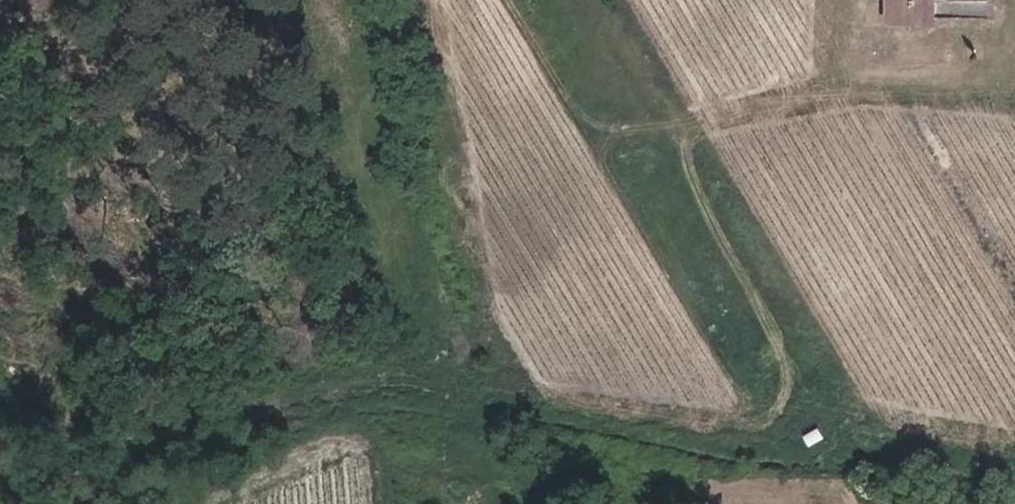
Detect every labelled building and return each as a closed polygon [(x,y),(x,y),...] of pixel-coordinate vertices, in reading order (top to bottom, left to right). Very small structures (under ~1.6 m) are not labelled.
[(887,8),(932,9),(932,0),(888,0),(887,8)] [(821,428),(804,437),(809,447),(827,438),(821,428)]
